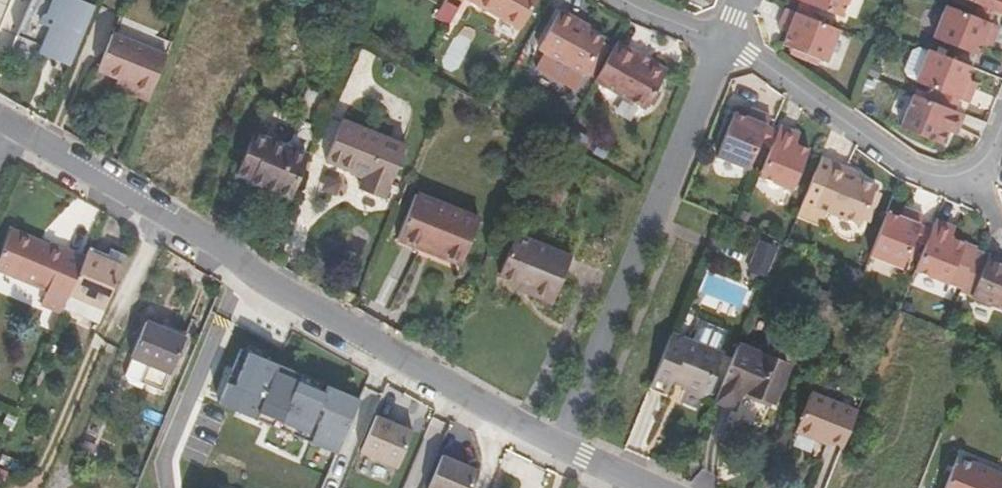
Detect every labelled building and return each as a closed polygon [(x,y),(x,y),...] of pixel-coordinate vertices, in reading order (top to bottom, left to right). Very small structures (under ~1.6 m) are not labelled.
[(68,68),(93,8),(75,0),(51,0),(51,1),(48,0),(31,0),(16,38),(39,47),(36,54),(68,68)] [(516,26),(530,0),(469,0),(516,26)] [(810,18),(815,6),(800,0),(794,12),(810,18)] [(800,0),(815,6),(841,16),(847,0),(799,0),(800,0)] [(980,6),(995,12),(1001,15),(1001,0),(965,0),(980,6)] [(990,24),(995,12),(980,6),(975,18),(990,24)] [(567,20),(569,15),(555,7),(534,46),(539,49),(532,62),(573,85),(580,71),(599,38),(581,28),(567,20)] [(985,38),(994,42),(1000,27),(990,24),(975,18),(947,7),(934,38),(977,57),(982,44),(985,38)] [(810,18),(794,12),(786,9),(780,22),(788,27),(785,34),(781,44),(826,63),(839,30),(810,18)] [(583,23),(569,15),(567,20),(581,28),(583,23)] [(129,83),(126,91),(148,101),(173,38),(120,16),(98,71),(117,78),(129,83)] [(777,30),(785,34),(788,27),(780,22),(777,30)] [(599,38),(580,71),(587,75),(605,42),(599,38)] [(991,48),(994,42),(985,38),(982,44),(991,48)] [(646,109),(664,77),(637,60),(640,55),(617,42),(596,81),(646,109)] [(970,105),(975,91),(965,87),(968,80),(972,68),(930,50),(916,83),(944,95),(960,102),(970,105)] [(667,71),(640,55),(637,60),(664,77),(667,71)] [(114,86),(126,91),(129,83),(117,78),(114,86)] [(977,84),(968,80),(965,87),(975,91),(977,84)] [(310,87),(297,119),(319,129),(332,97),(310,87)] [(955,112),(960,102),(944,95),(940,106),(955,112)] [(955,112),(940,106),(914,96),(901,130),(941,146),(947,133),(950,127),(959,130),(964,116),(955,112)] [(319,129),(297,119),(266,107),(241,166),(255,172),(252,179),(252,182),(291,197),(319,129)] [(751,111),(748,119),(754,122),(757,113),(751,111)] [(761,143),(768,128),(771,119),(757,113),(754,122),(748,119),(735,114),(718,157),(749,170),(761,143)] [(354,173),(363,177),(362,180),(359,189),(383,199),(406,145),(342,119),(325,162),(354,173)] [(957,137),(959,130),(950,127),(947,133),(957,137)] [(790,143),(794,133),(780,128),(777,131),(772,147),(760,178),(794,192),(810,151),(797,146),(790,143)] [(761,143),(772,147),(777,131),(768,128),(761,143)] [(801,136),(794,133),(790,143),(797,146),(801,136)] [(845,175),(846,170),(833,165),(820,160),(798,215),(822,225),(827,212),(861,226),(876,188),(857,180),(845,175)] [(238,173),(252,179),(255,172),(241,166),(238,173)] [(859,175),(846,170),(845,175),(857,180),(859,175)] [(417,193),(398,241),(461,266),(479,217),(417,193)] [(903,210),(900,219),(907,222),(911,213),(903,210)] [(924,218),(911,213),(907,222),(900,219),(887,213),(870,257),(903,269),(914,242),(920,228),(924,218)] [(945,237),(949,228),(936,223),(932,233),(926,247),(917,272),(949,286),(955,288),(969,254),(963,252),(965,245),(952,240),(945,237)] [(932,233),(920,228),(914,242),(926,247),(932,233)] [(955,231),(949,228),(945,237),(952,240),(955,231)] [(61,312),(63,308),(69,294),(84,259),(64,250),(62,251),(10,229),(0,253),(0,271),(45,291),(40,304),(61,312)] [(533,288),(531,295),(553,303),(572,256),(516,234),(499,274),(520,283),(533,288)] [(110,249),(106,258),(122,265),(126,256),(110,249)] [(774,254),(760,249),(749,277),(762,282),(774,254)] [(122,265),(106,258),(87,250),(84,259),(69,294),(63,308),(97,323),(103,309),(122,265)] [(988,257),(971,298),(1001,310),(1001,263),(988,257)] [(518,290),(531,295),(533,288),(520,283),(518,290)] [(131,356),(147,364),(169,374),(184,337),(146,321),(131,356)] [(720,353),(671,333),(649,389),(666,396),(672,380),(688,387),(686,391),(702,398),(720,353)] [(790,365),(738,343),(714,402),(737,411),(732,425),(762,437),(790,365)] [(337,454),(360,399),(241,349),(218,403),(337,454)] [(162,389),(169,374),(147,364),(140,380),(162,389)] [(829,438),(844,444),(856,413),(811,394),(796,430),(789,445),(821,458),(829,438)] [(376,417),(360,453),(397,469),(412,432),(376,417)] [(429,486),(434,487),(471,487),(481,465),(444,449),(429,486)] [(957,457),(944,487),(1001,487),(1001,476),(957,457)]
